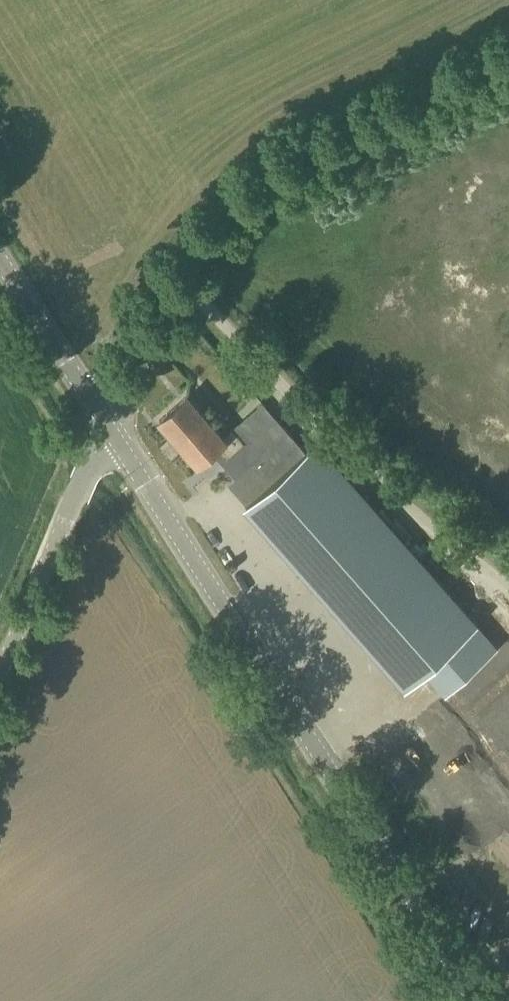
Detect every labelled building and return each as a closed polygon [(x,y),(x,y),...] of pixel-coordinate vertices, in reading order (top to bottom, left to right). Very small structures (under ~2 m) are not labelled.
[(215,449),(224,460),(224,464),(234,476),(238,476),(247,468),(265,487),(245,505),(405,687),(425,670),(446,693),(497,648),(316,443),(305,452),(273,415),(243,442),(231,429),(223,436),(187,396),(159,420),(198,464),(215,449)] [(508,646),(508,645),(508,628),(500,635),(508,646)]
